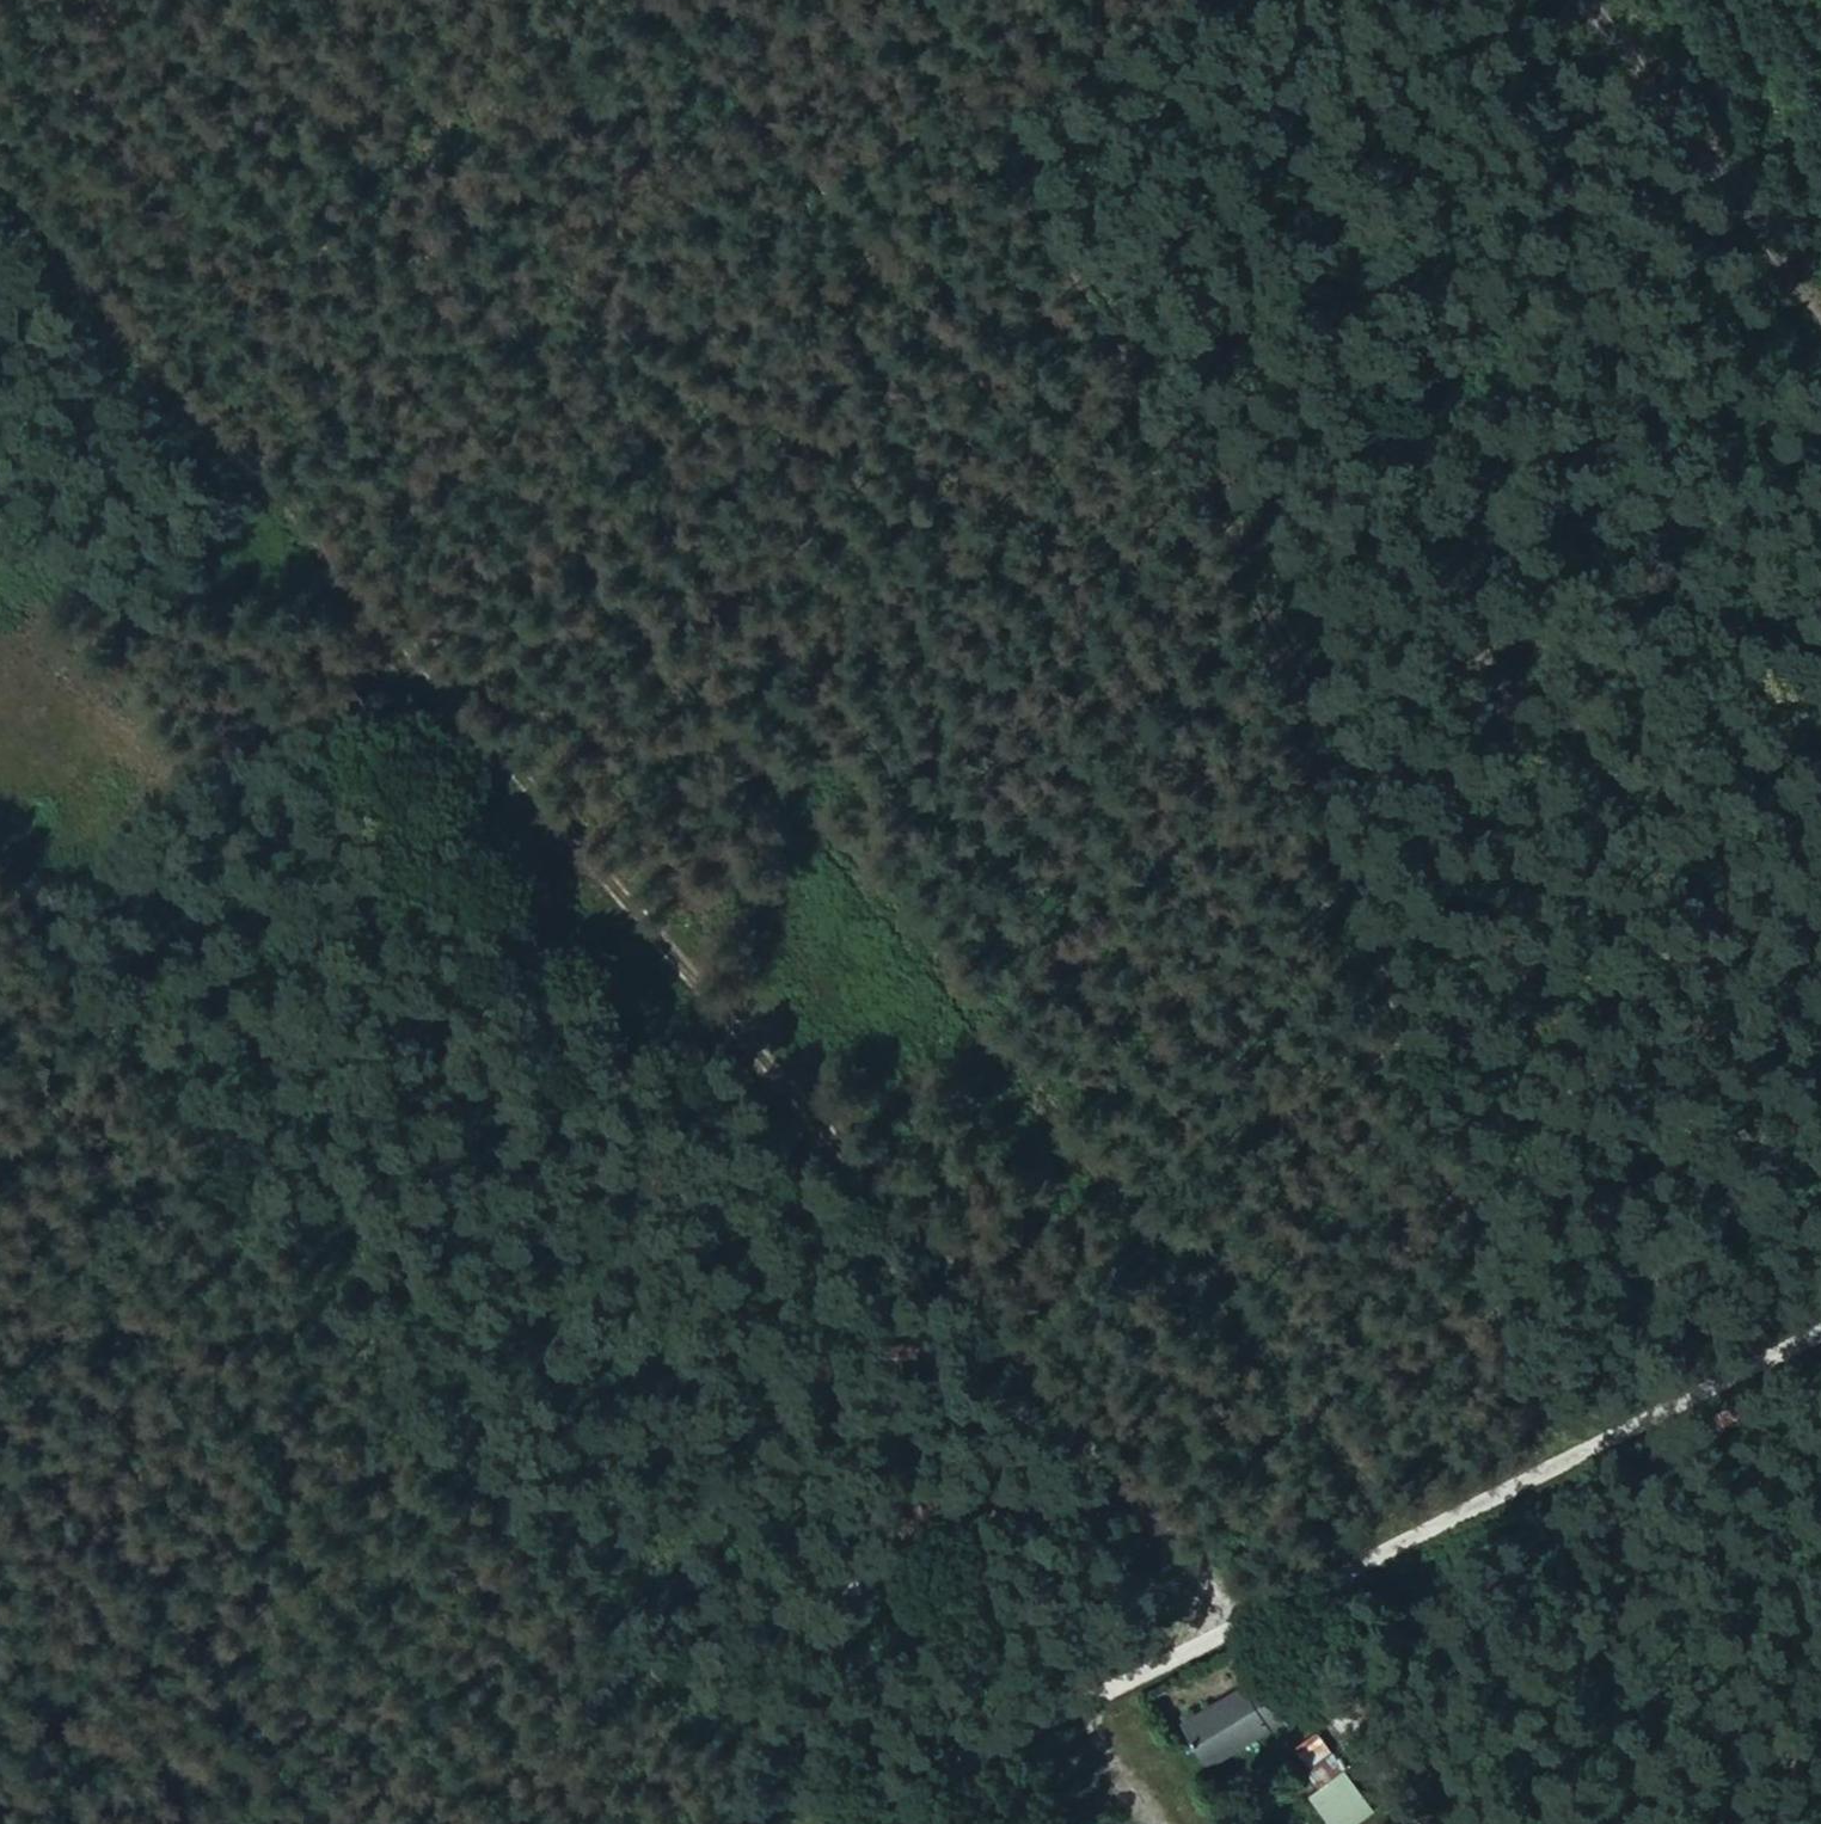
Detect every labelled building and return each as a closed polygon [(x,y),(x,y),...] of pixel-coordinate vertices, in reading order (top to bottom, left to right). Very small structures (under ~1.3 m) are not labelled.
[(1262,1664),(1179,1716),(1204,1757),(1288,1705),(1262,1664)] [(1339,1823),(1348,1823),(1377,1803),(1320,1726),(1286,1751),(1339,1823)]
